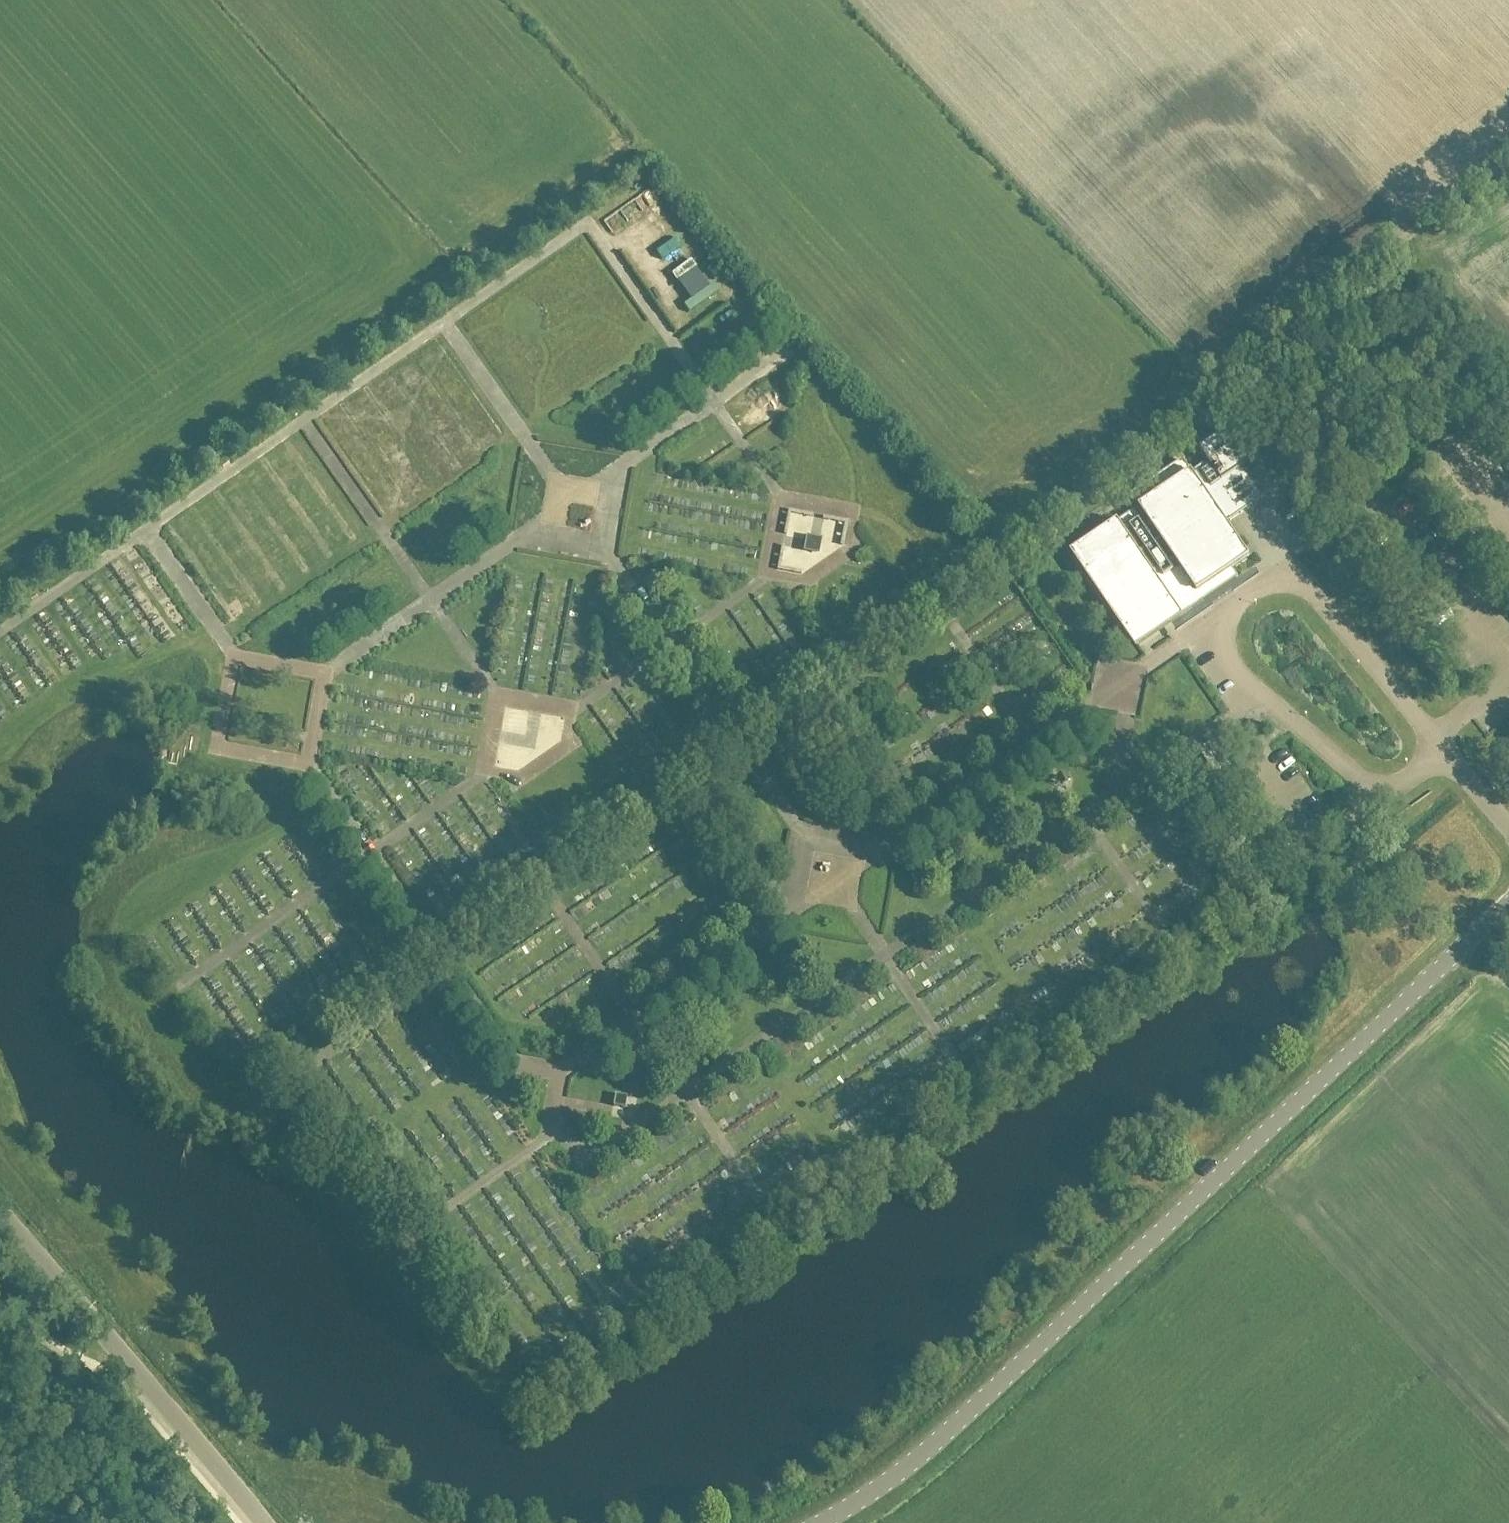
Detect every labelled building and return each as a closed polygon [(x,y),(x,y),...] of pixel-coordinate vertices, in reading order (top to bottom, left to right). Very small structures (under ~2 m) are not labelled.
[(691,299),(683,304),(689,313),(720,292),(714,283),(709,286),(691,299)] [(1118,524),(1073,554),(1120,622),(1136,647),(1138,646),(1164,628),(1180,617),(1179,617),(1180,616),(1191,609),(1185,601),(1231,570),(1248,558),(1242,549),(1236,541),(1225,525),(1263,500),(1242,470),(1244,468),(1255,460),(1233,427),(1199,450),(1207,463),(1191,474),(1182,480),(1174,469),(1183,463),(1182,462),(1131,497),(1140,509),(1118,524)] [(824,526),(841,527),(842,517),(824,515),(824,526)] [(505,732),(528,736),(532,712),(510,708),(505,732)]
